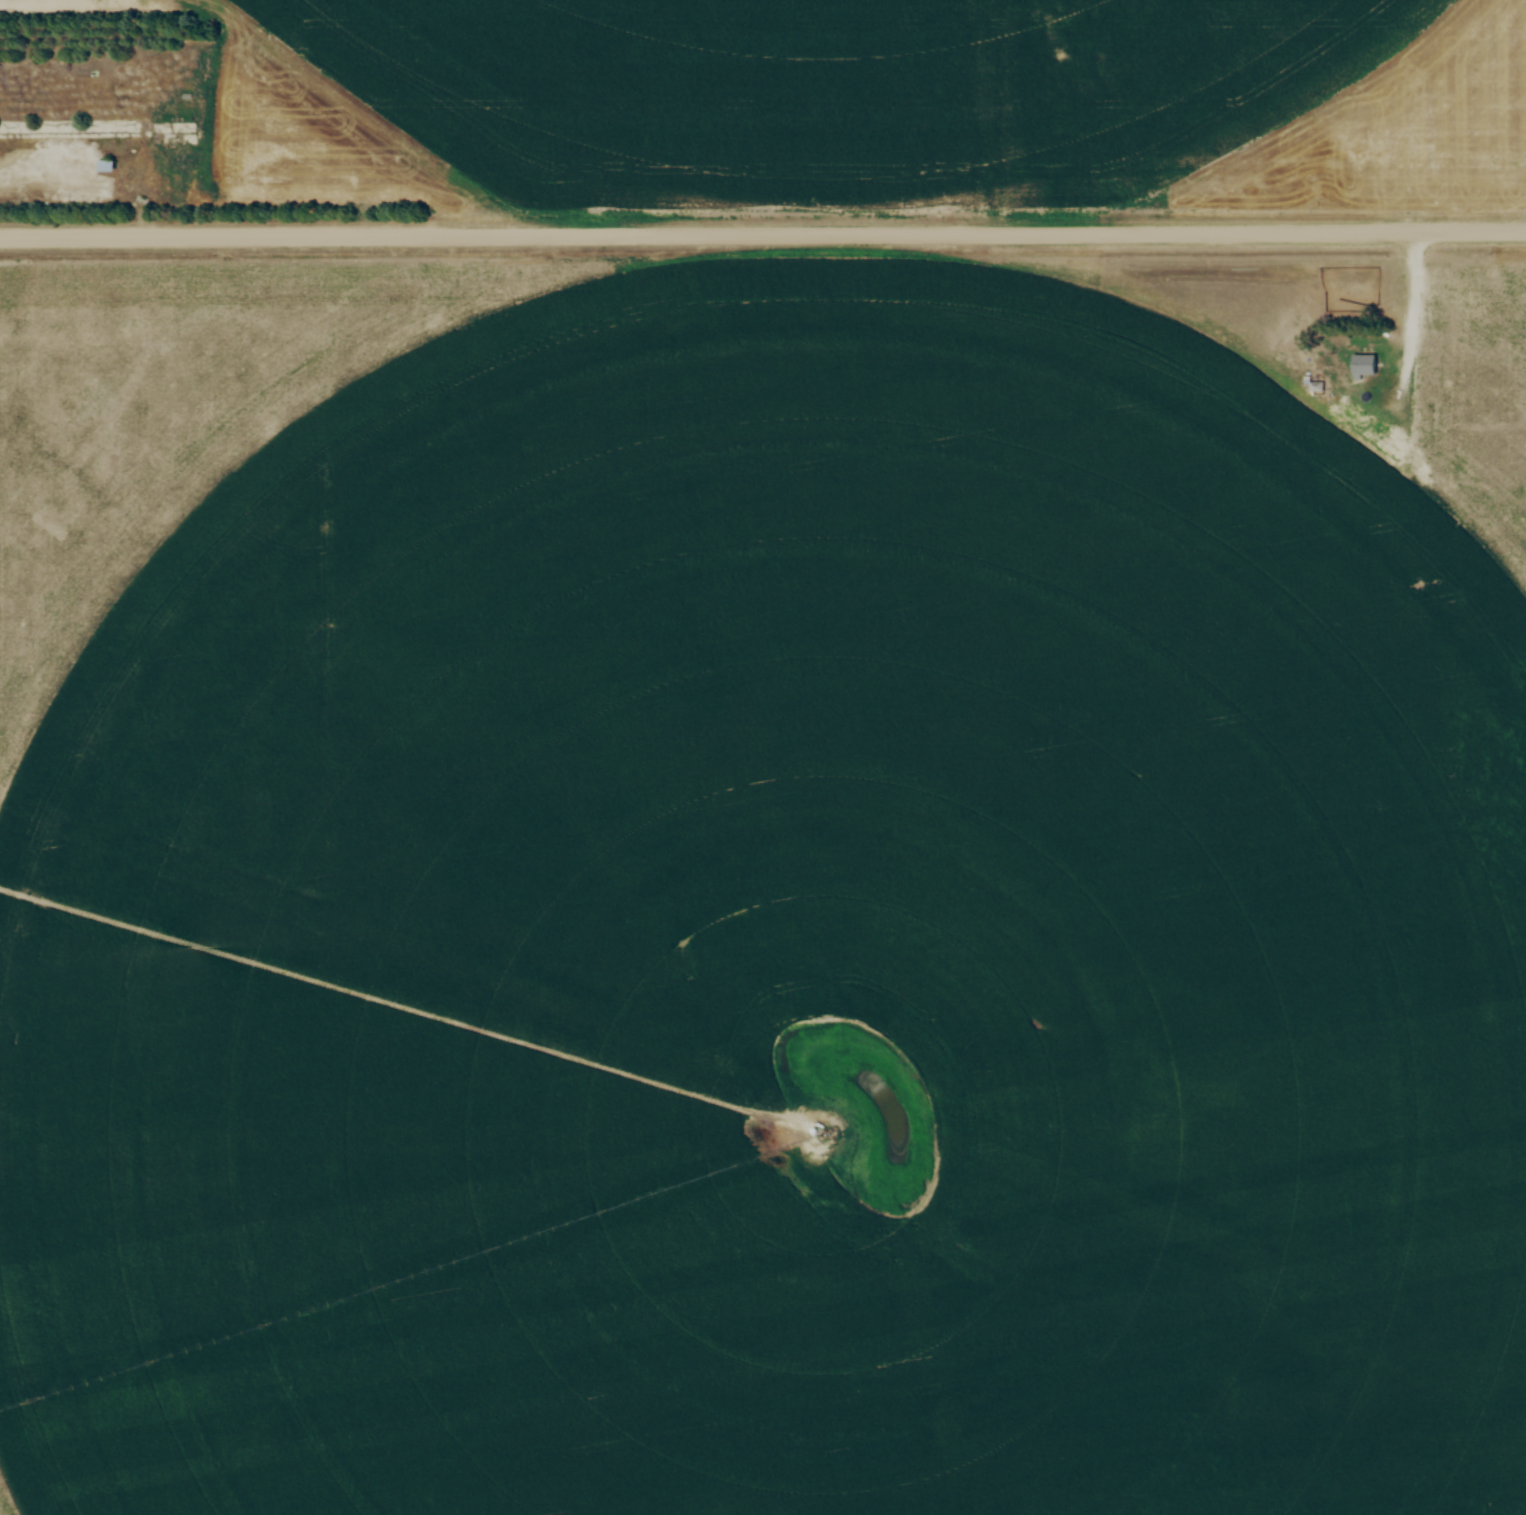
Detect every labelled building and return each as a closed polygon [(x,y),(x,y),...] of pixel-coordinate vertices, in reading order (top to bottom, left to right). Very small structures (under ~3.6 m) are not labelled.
[(114,160),(99,160),(99,171),(114,171),(114,160)] [(1355,356),(1378,355),(1379,371),(1356,372),(1355,356)]
